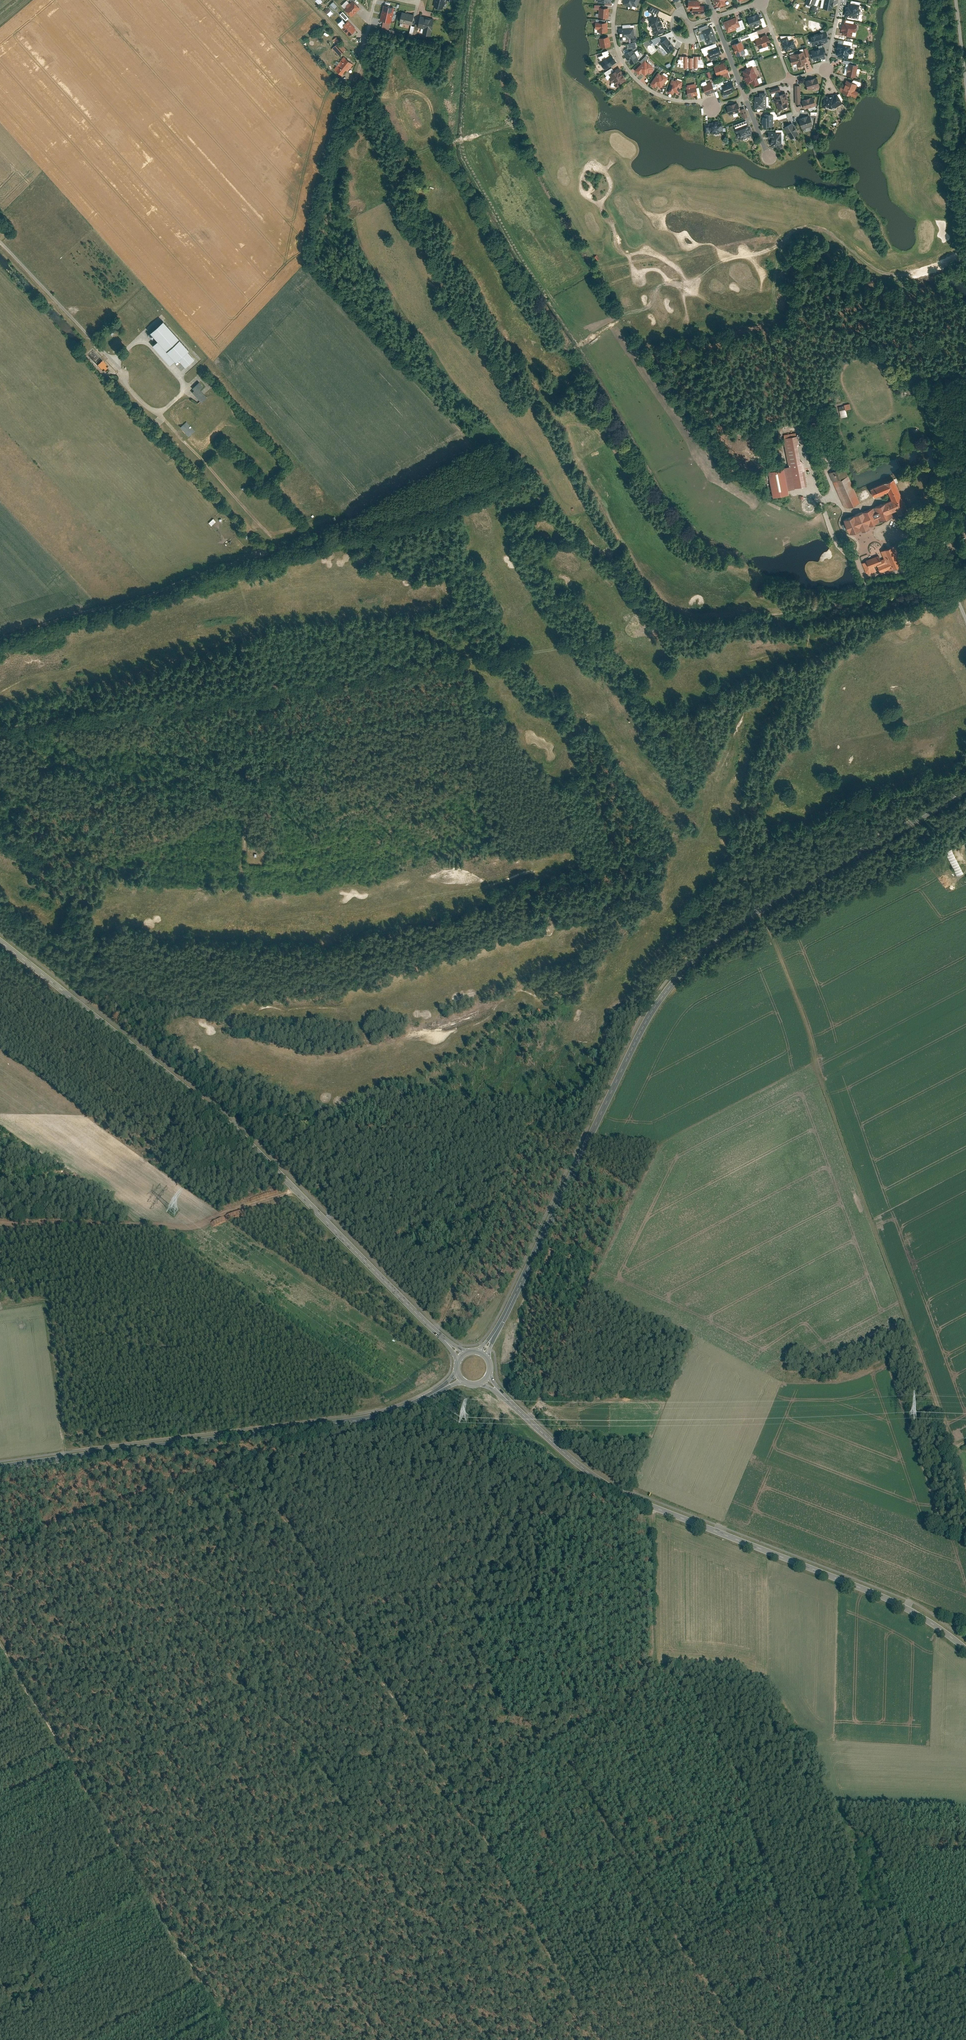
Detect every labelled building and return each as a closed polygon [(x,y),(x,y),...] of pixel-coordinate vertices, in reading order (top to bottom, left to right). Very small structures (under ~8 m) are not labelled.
[(434,7),(441,9),(444,0),(435,0),(434,7)] [(688,1),(688,8),(692,8),(692,12),(694,12),(694,14),(702,14),(702,12),(704,12),(704,5),(700,5),(700,1),(697,1),(697,0),(690,0),(690,1),(688,1)] [(823,8),(832,9),(833,0),(824,0),(823,8)] [(359,8),(353,1),(344,9),(350,16),(359,8)] [(849,3),(846,2),(844,16),(859,18),(861,6),(859,6),(860,4),(849,2),(849,3)] [(394,7),(383,5),(380,20),(383,20),(390,22),(394,7)] [(608,17),(609,7),(599,6),(598,16),(608,17)] [(345,11),(341,14),(346,21),(350,18),(345,11)] [(414,15),(402,12),(399,22),(412,25),(414,15)] [(762,22),(758,13),(747,17),(750,26),(762,22)] [(658,14),(649,18),(655,35),(665,31),(658,14)] [(429,18),(420,16),(417,26),(424,27),(431,29),(432,29),(434,21),(429,20),(429,18)] [(737,16),(723,21),(727,32),(736,29),(736,27),(740,26),(737,16)] [(855,31),(857,23),(854,22),(854,20),(844,18),(843,23),(842,23),(841,30),(842,30),(841,34),(852,35),(852,31),(855,31)] [(355,29),(347,20),(340,28),(347,36),(355,29)] [(607,31),(607,21),(597,21),(597,31),(607,31)] [(634,26),(619,27),(620,40),(629,39),(629,37),(634,37),(634,26)] [(717,40),(712,26),(701,30),(707,44),(717,40)] [(424,27),(422,35),(429,36),(431,29),(424,27)] [(758,31),(742,36),(743,40),(759,35),(758,31)] [(825,31),(810,35),(813,45),(828,40),(825,31)] [(766,33),(755,38),(759,49),(771,44),(766,33)] [(787,35),(780,38),(785,51),(797,46),(793,38),(789,39),(787,35)] [(609,36),(599,37),(600,47),(611,45),(609,36)] [(675,46),(667,37),(660,43),(667,53),(675,46)] [(746,52),(741,41),(732,44),(736,56),(746,52)] [(345,49),(339,42),(336,45),(335,46),(342,52),(345,49)] [(851,44),(838,42),(836,48),(838,48),(837,54),(838,54),(838,56),(848,58),(849,53),(851,53),(852,48),(850,47),(851,44)] [(718,45),(708,49),(710,53),(708,54),(710,59),(713,58),(713,59),(718,58),(717,56),(720,55),(719,54),(721,53),(718,45)] [(824,46),(811,50),(814,60),(826,57),(825,55),(826,55),(825,52),(826,51),(824,46)] [(638,59),(632,48),(624,53),(631,64),(638,59)] [(803,50),(789,55),(792,65),(796,63),(797,66),(805,64),(804,61),(807,60),(803,50)] [(617,61),(611,53),(599,61),(605,69),(617,61)] [(688,55),(680,55),(680,58),(679,58),(677,63),(680,63),(680,67),(704,67),(704,63),(702,59),(701,59),(701,55),(693,55),(693,57),(688,57),(688,55)] [(353,64),(344,57),(335,68),(342,74),(346,70),(347,71),(353,64)] [(647,62),(644,59),(635,70),(639,74),(642,72),(645,75),(648,72),(649,73),(653,68),(653,67),(653,66),(648,61),(647,62)] [(851,60),(844,59),(843,62),(848,64),(846,74),(856,76),(858,65),(851,63),(851,60)] [(724,62),(713,66),(717,76),(729,71),(727,65),(726,65),(724,62)] [(752,65),(746,68),(746,69),(742,70),(743,73),(747,84),(751,82),(752,87),(760,84),(758,78),(759,78),(756,73),(755,73),(752,65)] [(619,66),(608,74),(610,77),(609,78),(612,82),(613,81),(614,83),(614,85),(620,86),(620,84),(627,80),(622,73),(623,72),(619,66)] [(658,71),(650,83),(655,87),(657,84),(661,87),(664,82),(664,83),(668,77),(662,72),(661,74),(658,71)] [(820,86),(817,76),(805,80),(808,90),(820,86)] [(675,80),(672,78),(667,92),(673,94),(674,91),(678,93),(683,80),(676,78),(675,80)] [(857,84),(846,79),(842,91),(855,97),(858,91),(855,90),(857,84)] [(732,80),(721,84),(724,90),(722,91),(724,94),(722,94),(724,98),(728,96),(727,94),(731,92),(733,91),(733,89),(735,88),(732,80)] [(711,81),(704,83),(704,84),(703,85),(706,94),(715,91),(711,81)] [(696,82),(687,84),(687,86),(686,86),(688,96),(698,94),(696,82)] [(766,92),(759,92),(759,95),(755,95),(755,108),(763,108),(763,107),(766,107),(766,92)] [(786,92),(774,95),(779,110),(781,109),(780,108),(789,105),(787,100),(788,100),(786,92)] [(827,95),(824,94),(822,107),(833,109),(843,103),(837,92),(833,94),(827,95)] [(816,105),(813,95),(802,99),(805,109),(816,105)] [(738,102),(726,105),(729,114),(741,111),(738,102)] [(773,113),(764,113),(764,116),(763,116),(763,119),(762,119),(762,124),(763,124),(763,126),(769,126),(769,125),(773,125),(773,113)] [(813,124),(810,115),(799,118),(801,128),(813,124)] [(722,120),(704,122),(705,133),(722,132),(722,120)] [(749,122),(734,128),(738,139),(753,134),(749,122)] [(792,122),(783,128),(790,139),(799,133),(792,122)] [(781,131),(768,131),(768,138),(770,138),(770,144),(771,144),(771,146),(776,146),(779,149),(783,144),(781,143),(781,131)] [(164,321),(150,333),(158,341),(153,345),(171,365),(178,359),(187,368),(196,360),(187,350),(189,349),(164,321)] [(202,386),(198,381),(193,386),(190,383),(182,390),(190,398),(194,394),(202,402),(207,397),(199,388),(202,386)] [(848,416),(846,410),(851,409),(850,403),(838,406),(841,418),(848,416)] [(187,421),(181,427),(189,436),(195,430),(187,421)] [(784,437),(783,437),(789,466),(790,466),(794,488),(808,486),(803,462),(800,461),(797,447),(799,445),(797,435),(796,435),(796,432),(784,434),(784,437)] [(783,467),(783,469),(787,490),(794,489),(794,488),(790,466),(789,466),(783,467)] [(783,469),(767,472),(771,498),(788,495),(787,490),(783,469)] [(848,476),(834,482),(845,507),(848,507),(860,503),(848,476)] [(894,478),(870,488),(874,496),(878,494),(879,495),(881,494),(881,493),(888,490),(892,499),(887,502),(891,512),(895,510),(897,514),(907,510),(894,478)] [(893,517),(891,512),(887,502),(844,519),(850,534),(860,529),(861,533),(870,529),(869,527),(893,517)] [(878,557),(862,564),(866,574),(869,575),(876,571),(874,568),(877,567),(879,573),(887,570),(888,572),(907,564),(898,544),(880,552),(883,559),(880,560),(878,557)] [(950,850),(943,853),(956,878),(962,875),(950,850)]
